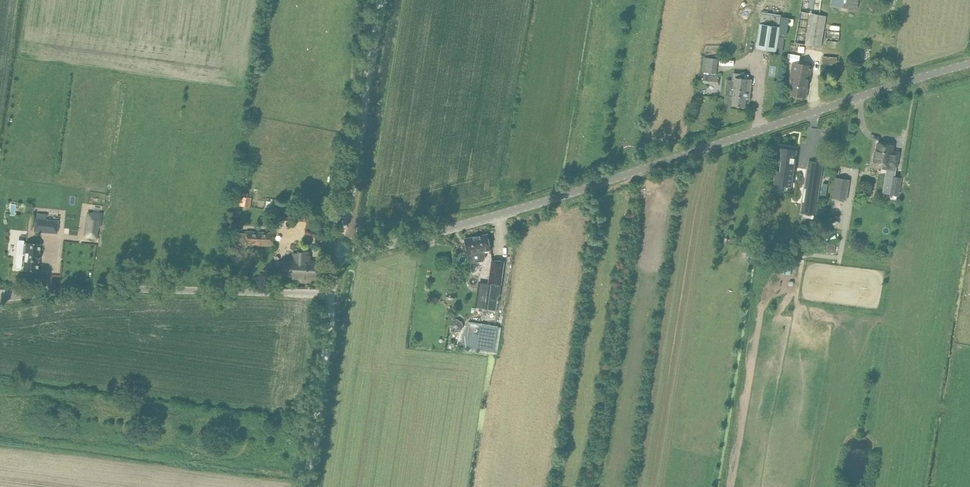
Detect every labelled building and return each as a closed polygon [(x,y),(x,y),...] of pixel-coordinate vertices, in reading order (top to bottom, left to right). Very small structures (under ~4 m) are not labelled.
[(796,33),(795,43),(821,47),(822,37),(827,16),(820,14),(823,0),(803,0),(796,33)] [(859,0),(833,0),(832,5),(858,8),(859,0)] [(761,23),(757,39),(756,49),(776,51),(777,42),(781,27),(761,23)] [(839,31),(825,30),(824,41),(838,42),(839,31)] [(704,57),(704,72),(719,72),(719,57),(704,57)] [(806,97),(811,66),(793,63),(788,94),(806,97)] [(717,75),(703,73),(703,82),(717,84),(717,75)] [(752,79),(735,77),(732,105),(745,107),(746,98),(750,98),(752,79)] [(894,145),(878,142),(876,153),(874,153),(873,161),(875,161),(874,163),(882,165),(882,169),(896,171),(899,152),(893,151),(894,145)] [(780,148),(778,160),(781,160),(778,184),(791,185),(796,150),(780,148)] [(803,202),(802,212),(815,214),(821,175),(807,173),(805,188),(803,202)] [(901,178),(893,176),(892,184),(900,186),(901,178)] [(847,179),(835,178),(832,198),(844,200),(847,179)] [(249,198),(240,196),(238,206),(247,207),(249,198)] [(88,211),(84,236),(97,238),(99,226),(100,226),(102,213),(88,211)] [(35,218),(34,231),(57,233),(58,220),(35,218)] [(297,230),(307,230),(308,220),(297,220),(297,230)] [(232,232),(232,243),(271,245),(272,233),(240,231),(241,226),(235,225),(235,232),(232,232)] [(465,239),(467,248),(468,254),(469,261),(472,263),(484,261),(486,258),(484,251),(490,250),(487,234),(465,239)] [(26,242),(23,269),(37,271),(38,261),(39,261),(39,254),(39,253),(40,244),(26,242)] [(309,251),(300,251),(300,253),(291,252),(291,256),(285,256),(284,268),(283,278),(300,278),(300,281),(308,282),(308,281),(307,281),(307,279),(319,279),(319,261),(309,261),(309,251)] [(486,282),(482,308),(496,309),(498,298),(504,261),(492,260),(489,283),(486,282)] [(493,351),(497,325),(469,321),(463,333),(461,346),(493,351)]
